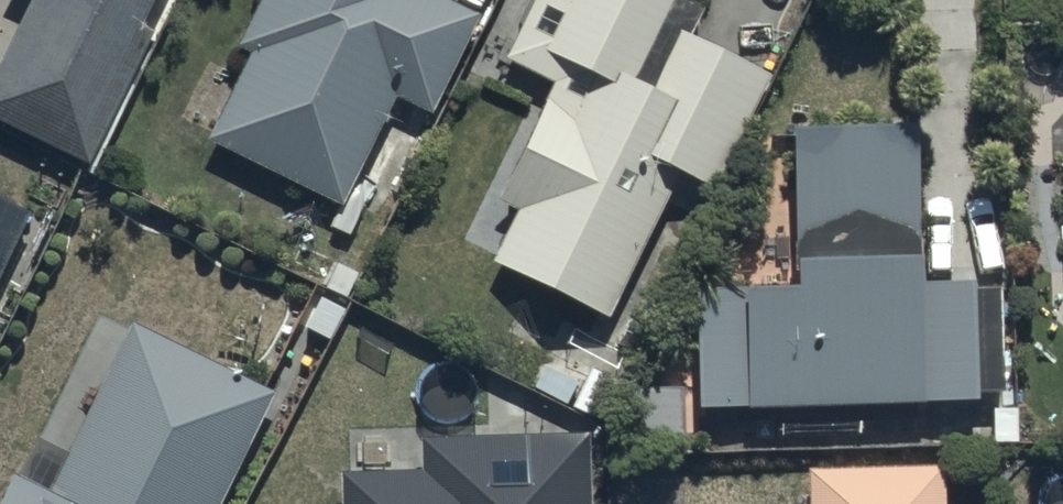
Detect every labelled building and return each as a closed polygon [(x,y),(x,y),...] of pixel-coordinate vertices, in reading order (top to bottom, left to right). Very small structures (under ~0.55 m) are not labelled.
[(0,62),(0,120),(84,158),(144,26),(138,24),(149,0),(28,0),(0,62)] [(202,132),(336,203),(393,95),(422,111),(474,13),(450,0),(252,0),(232,37),(248,46),(202,132)] [(488,192),(516,206),(490,256),(607,316),(680,171),(712,188),(771,72),(688,29),(701,3),(694,0),(528,0),(501,52),(548,76),(488,192)] [(794,280),(691,284),(695,404),(973,395),(973,389),(1000,388),(997,283),(969,284),(969,274),(913,276),(908,118),(789,122),(794,280)] [(268,386),(126,321),(50,485),(6,465),(0,477),(0,503),(214,503),(268,386)] [(680,436),(678,384),(630,386),(632,438),(680,436)] [(583,429),(415,434),(416,466),(334,469),(335,503),(585,503),(583,429)] [(801,465),(802,503),(941,503),(940,463),(801,465)]
